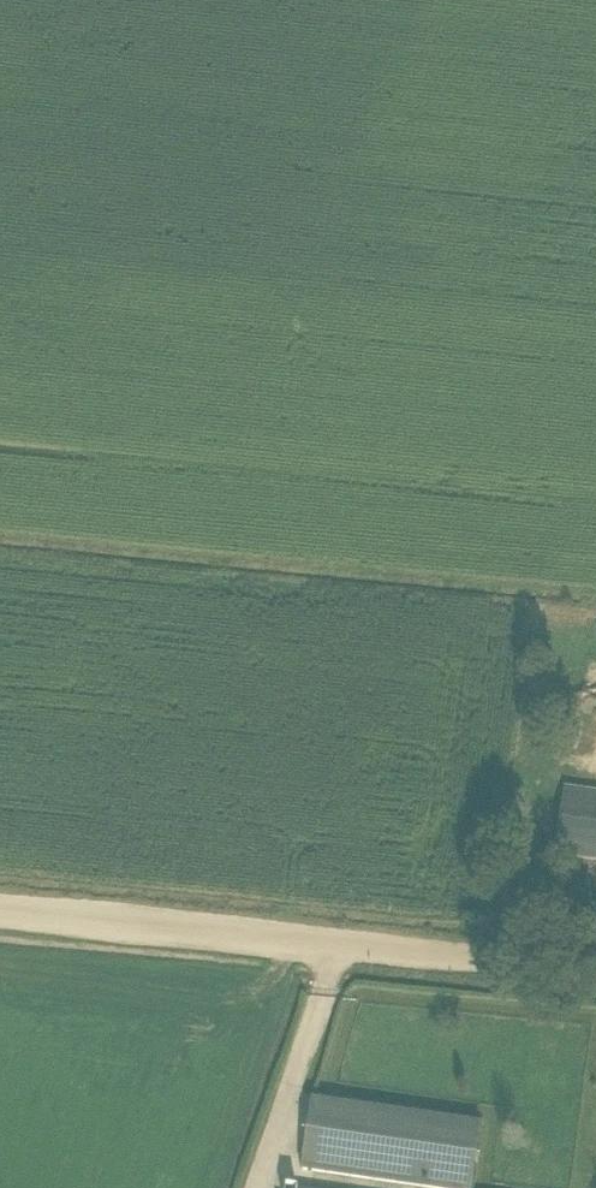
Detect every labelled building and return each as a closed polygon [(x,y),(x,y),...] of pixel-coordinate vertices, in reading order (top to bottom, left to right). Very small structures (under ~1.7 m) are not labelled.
[(595,861),(595,795),(562,790),(553,855),(595,861)] [(480,1124),(310,1100),(300,1171),(422,1187),(471,1187),(480,1124)]
